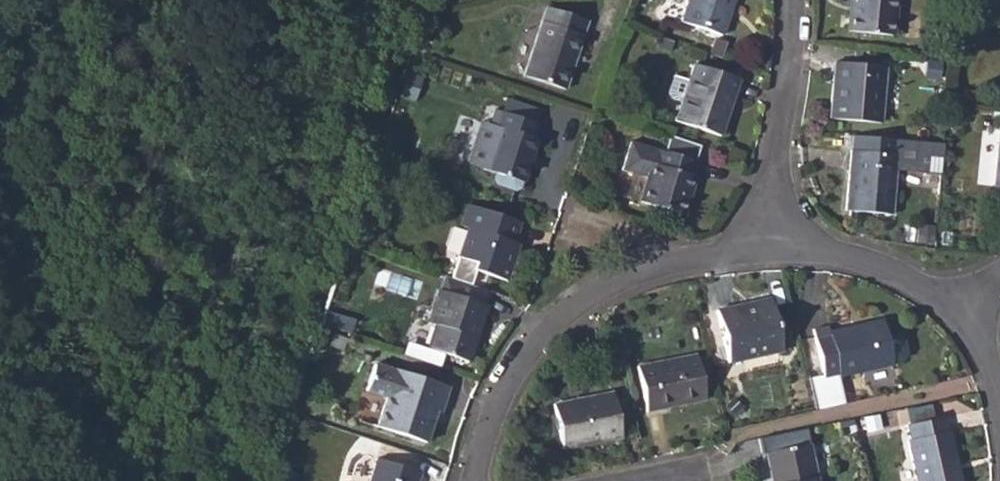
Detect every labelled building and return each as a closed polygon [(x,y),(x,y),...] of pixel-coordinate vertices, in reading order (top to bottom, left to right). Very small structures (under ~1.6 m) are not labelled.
[(437,0),(430,0),(426,12),(434,10),(437,0)] [(722,35),(733,0),(687,0),(680,21),(722,35)] [(890,36),(894,0),(850,0),(847,31),(890,36)] [(523,76),(564,89),(587,21),(546,7),(523,76)] [(829,118),(878,124),(883,67),(834,62),(829,118)] [(674,121),(720,136),(737,80),(692,65),(674,121)] [(406,72),(397,98),(414,104),(422,78),(406,72)] [(504,102),(500,112),(534,123),(538,113),(504,102)] [(495,111),(491,125),(497,127),(483,169),(523,181),(536,139),(535,137),(538,124),(534,123),(500,112),(495,111)] [(467,163),(483,169),(497,127),(491,125),(480,122),(467,163)] [(894,170),(895,156),(893,156),(894,148),(895,139),(853,135),(852,152),(851,151),(845,210),(890,215),(894,170)] [(944,142),(895,139),(894,148),(893,156),(895,156),(894,170),(941,175),(944,142)] [(639,201),(683,214),(693,176),(691,176),(695,161),(658,150),(629,142),(621,171),(646,178),(639,201)] [(472,270),(506,280),(514,254),(509,252),(512,243),(519,222),(466,205),(458,226),(466,229),(457,257),(450,278),(467,284),(472,270)] [(518,244),(512,243),(509,252),(514,254),(518,244)] [(467,361),(485,306),(482,305),(487,290),(467,284),(450,278),(447,278),(442,292),(438,290),(427,324),(434,326),(427,348),(467,361)] [(769,299),(747,303),(749,308),(738,311),(737,306),(716,311),(727,363),(780,351),(769,299)] [(882,320),(856,325),(857,331),(883,325),(882,320)] [(886,339),(883,325),(857,331),(856,325),(826,333),(825,327),(812,329),(823,378),(837,375),(839,378),(892,365),(891,362),(903,359),(906,353),(903,340),(897,337),(886,339)] [(704,399),(703,394),(696,361),(695,355),(637,367),(646,411),(704,399)] [(707,359),(696,361),(703,394),(713,392),(707,359)] [(376,426),(423,442),(433,411),(439,413),(447,387),(395,370),(393,371),(373,363),(365,390),(385,398),(376,426)] [(823,378),(825,391),(817,393),(820,401),(842,395),(839,378),(837,375),(823,378)] [(552,405),(561,449),(620,438),(611,392),(552,405)] [(937,404),(907,407),(908,419),(938,416),(937,404)] [(916,480),(959,480),(947,430),(945,430),(943,417),(906,425),(909,439),(907,439),(916,480)] [(815,475),(814,475),(807,444),(768,452),(774,480),(817,480),(815,475)] [(420,472),(376,458),(368,480),(417,480),(420,472)]
